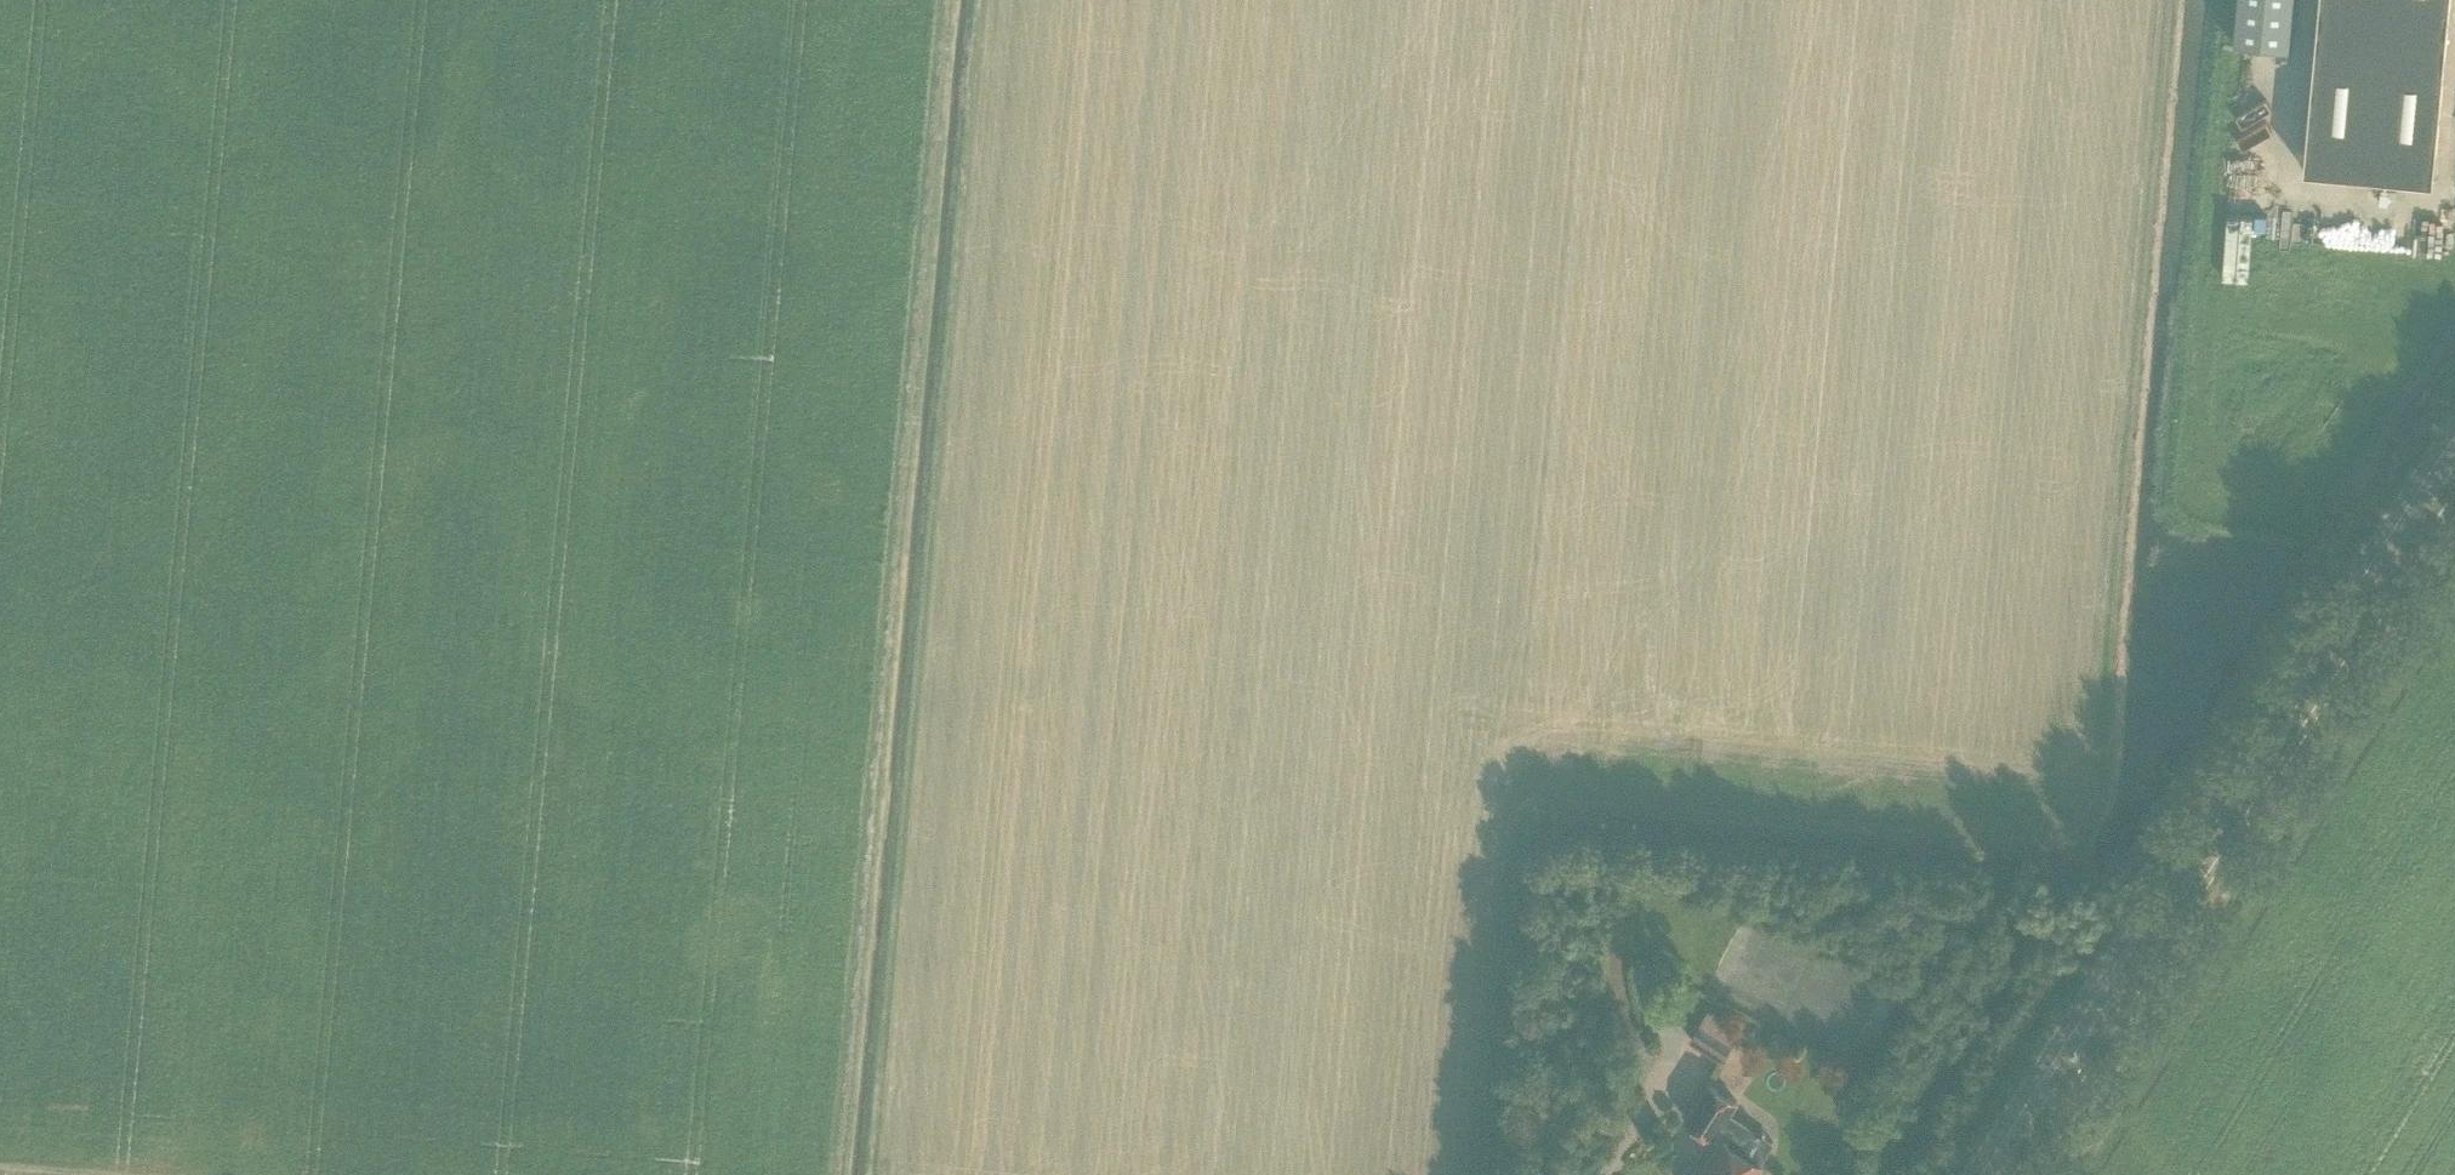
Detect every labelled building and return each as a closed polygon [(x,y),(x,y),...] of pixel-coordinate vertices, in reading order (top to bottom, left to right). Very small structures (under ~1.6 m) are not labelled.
[(2236,42),(2241,43),(2290,48),(2295,0),(2240,0),(2236,42)] [(2307,171),(2436,183),(2452,0),(2323,0),(2307,171)] [(2234,275),(2237,208),(2213,207),(2210,274),(2234,275)] [(1693,1039),(1724,1059),(1744,1028),(1713,1008),(1693,1039)] [(1676,1035),(1665,1057),(1694,1072),(1706,1050),(1676,1035)] [(1687,1174),(1758,1174),(1764,1165),(1763,1164),(1742,1151),(1746,1144),(1722,1129),(1733,1113),(1740,1102),(1712,1084),(1689,1120),(1717,1138),(1718,1137),(1724,1140),(1706,1168),(1702,1166),(1692,1168),(1687,1174)]
